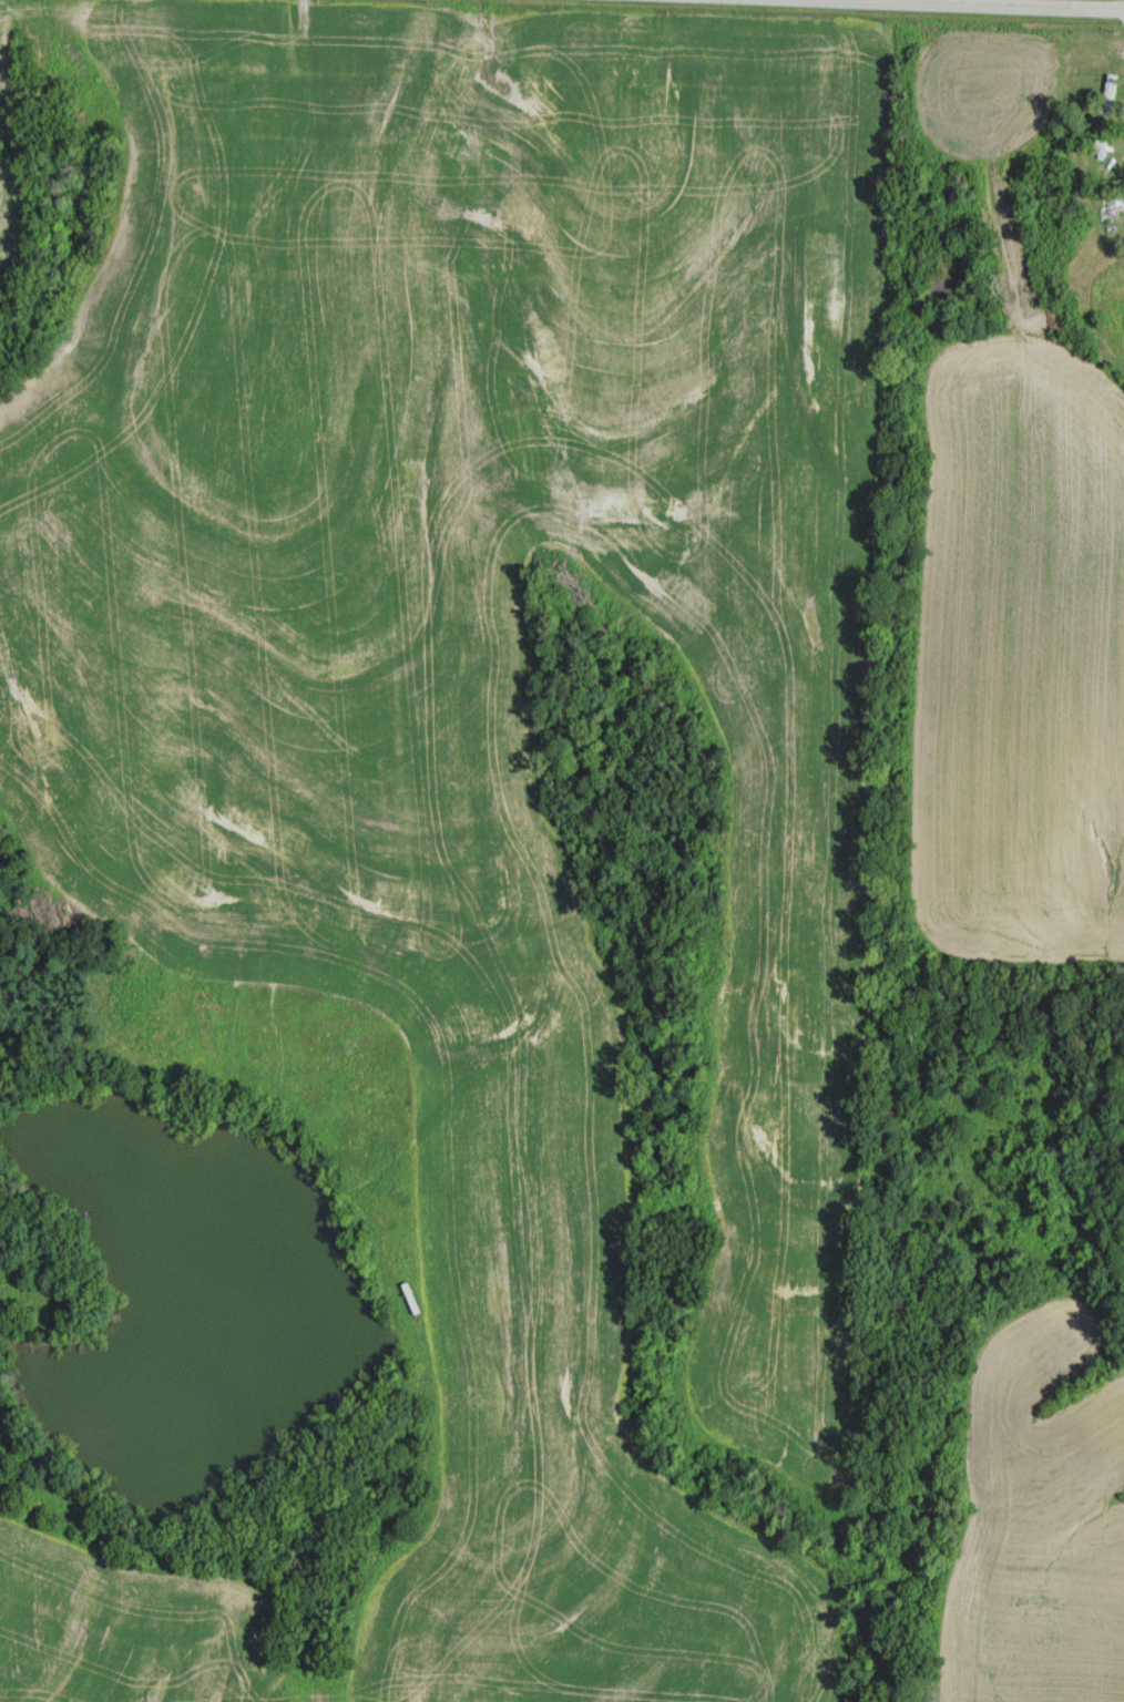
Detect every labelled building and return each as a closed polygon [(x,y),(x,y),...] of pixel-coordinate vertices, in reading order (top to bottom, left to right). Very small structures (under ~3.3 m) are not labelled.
[(1114,140),(1104,140),(1102,176),(1113,176),(1114,140)]
